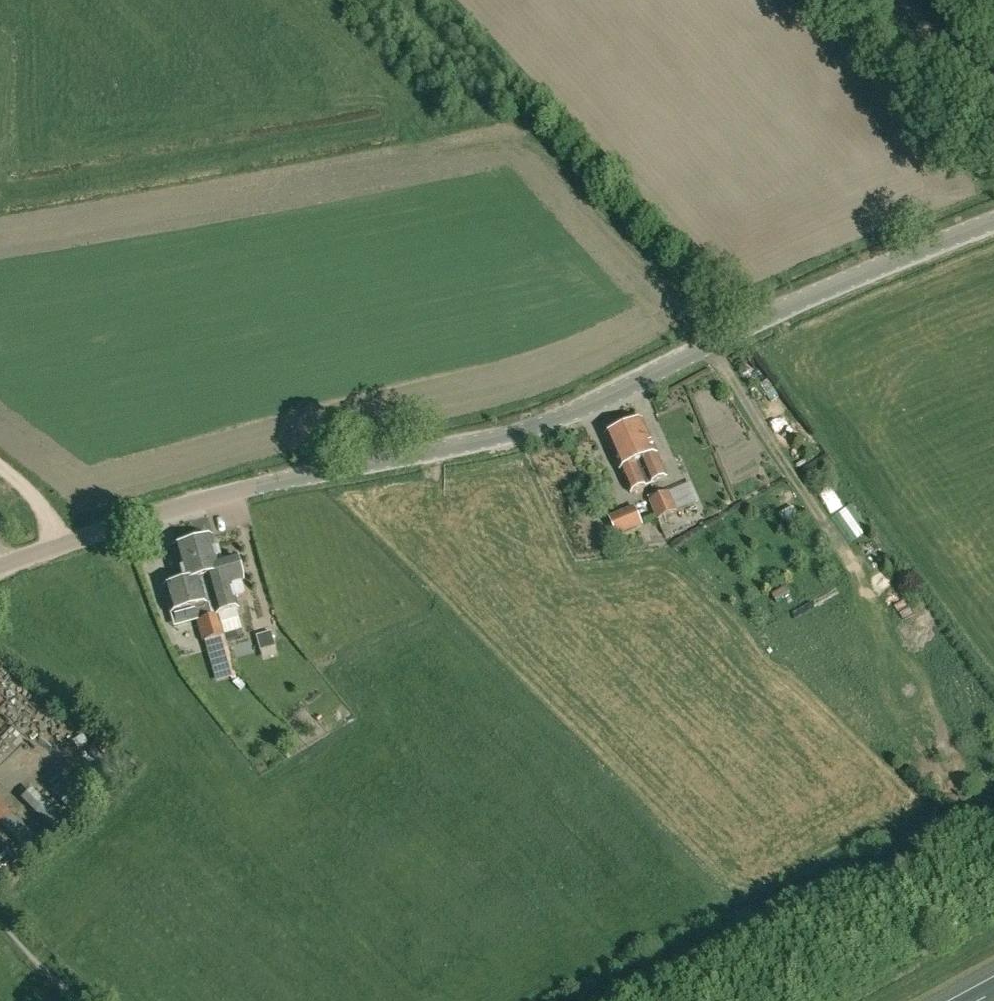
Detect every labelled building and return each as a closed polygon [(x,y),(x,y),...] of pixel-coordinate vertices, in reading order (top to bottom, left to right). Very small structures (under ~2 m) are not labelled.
[(738,399),(726,401),(728,416),(740,414),(738,399)] [(642,421),(619,431),(627,449),(630,448),(636,463),(641,461),(651,485),(667,478),(642,421)] [(627,449),(619,431),(605,437),(630,494),(651,485),(641,461),(636,463),(630,448),(627,449)] [(649,501),(657,521),(679,511),(671,492),(649,501)] [(635,506),(609,517),(617,537),(644,526),(635,506)] [(214,548),(211,538),(196,542),(202,562),(199,563),(202,573),(197,575),(219,650),(227,648),(220,624),(238,619),(236,610),(238,610),(235,596),(243,594),(234,560),(222,563),(218,547),(214,548)] [(173,549),(182,583),(163,589),(170,614),(183,610),(187,624),(196,622),(201,642),(204,641),(207,654),(219,650),(197,575),(202,573),(199,563),(202,562),(196,542),(173,549)] [(270,631),(256,635),(260,650),(275,646),(270,631)] [(6,841),(20,829),(0,805),(0,834),(6,841)]
